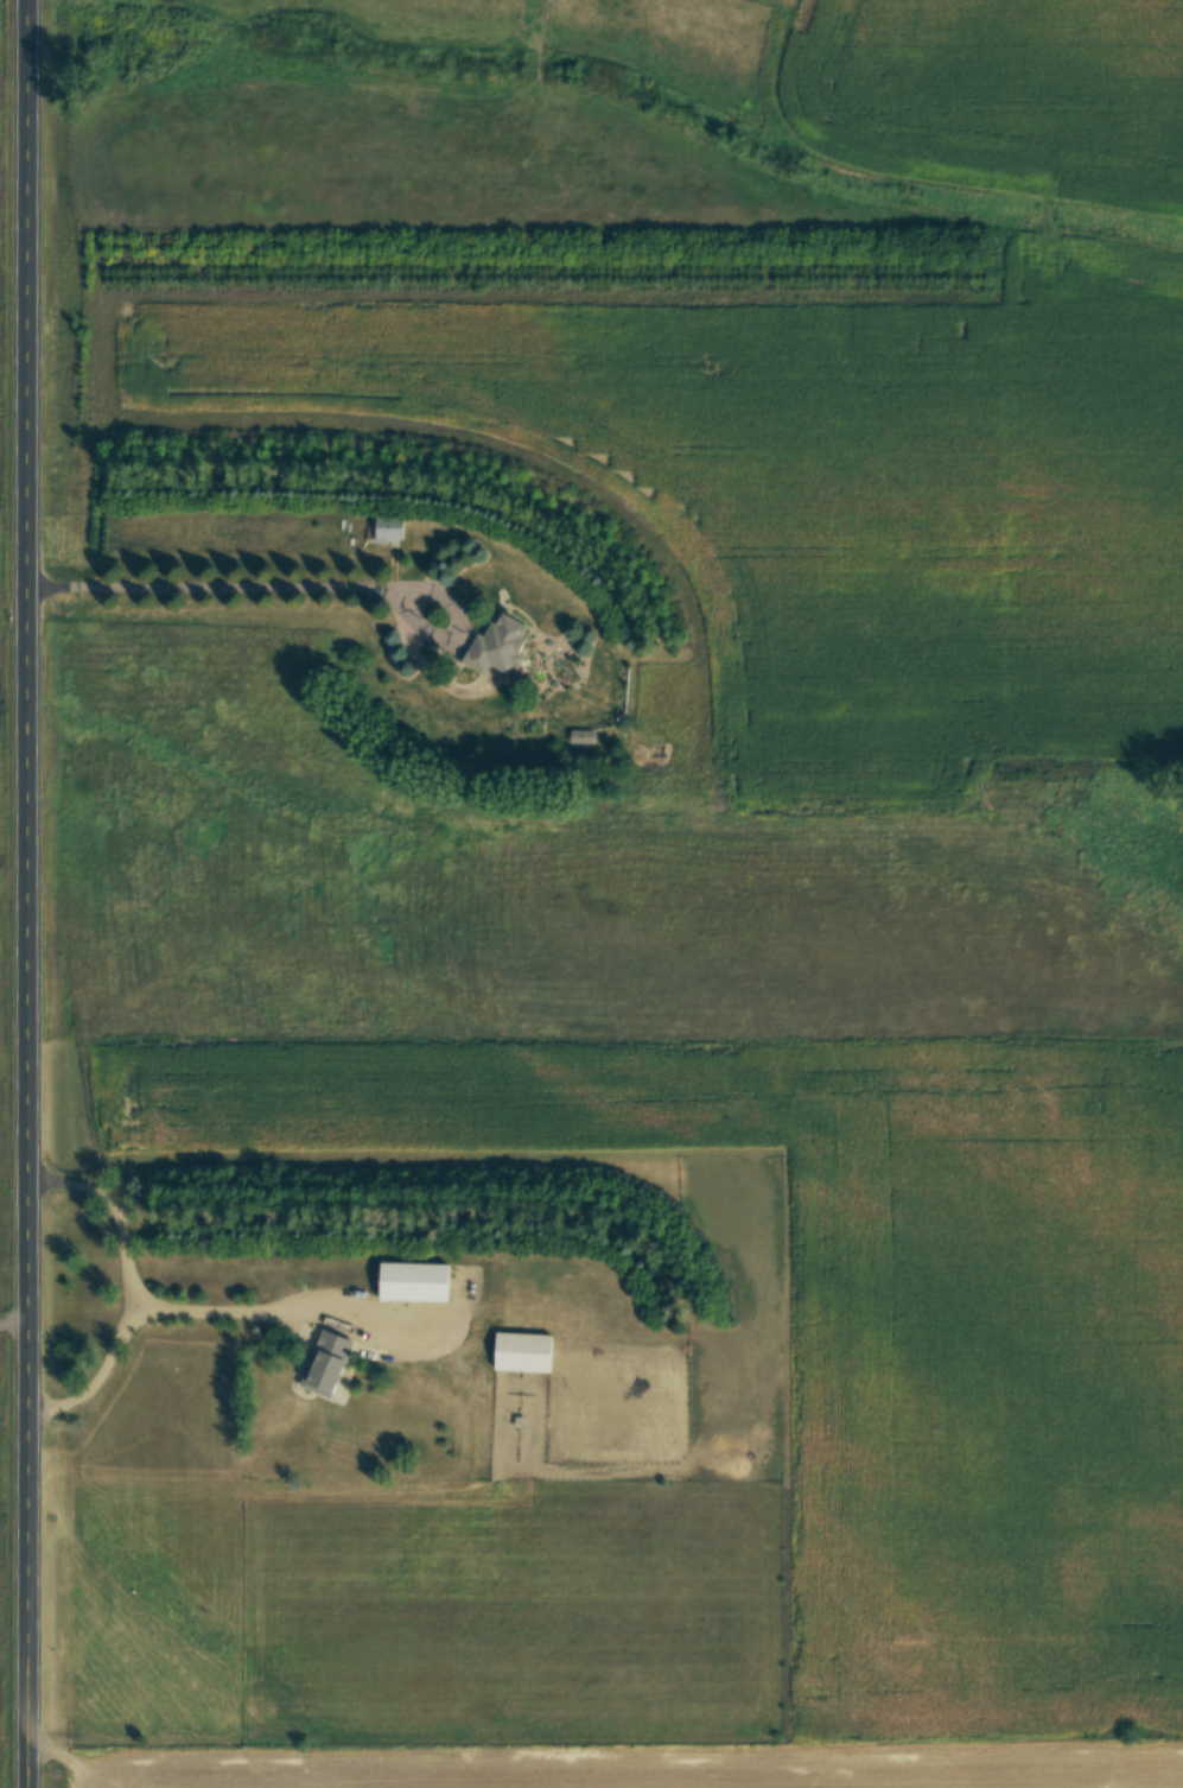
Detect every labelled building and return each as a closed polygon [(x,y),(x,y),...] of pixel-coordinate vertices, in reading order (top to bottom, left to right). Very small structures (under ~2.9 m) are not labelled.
[(481,632),(468,664),(490,673),(493,665),(519,676),(527,655),(523,654),(534,625),(500,612),(496,622),(492,621),(487,635),(481,632)] [(573,730),(573,744),(595,744),(595,730),(573,730)] [(453,1262),(380,1262),(380,1301),(453,1301),(453,1262)] [(359,1340),(323,1329),(305,1385),(341,1396),(359,1340)] [(495,1371),(555,1371),(555,1333),(496,1332),(495,1371)]
